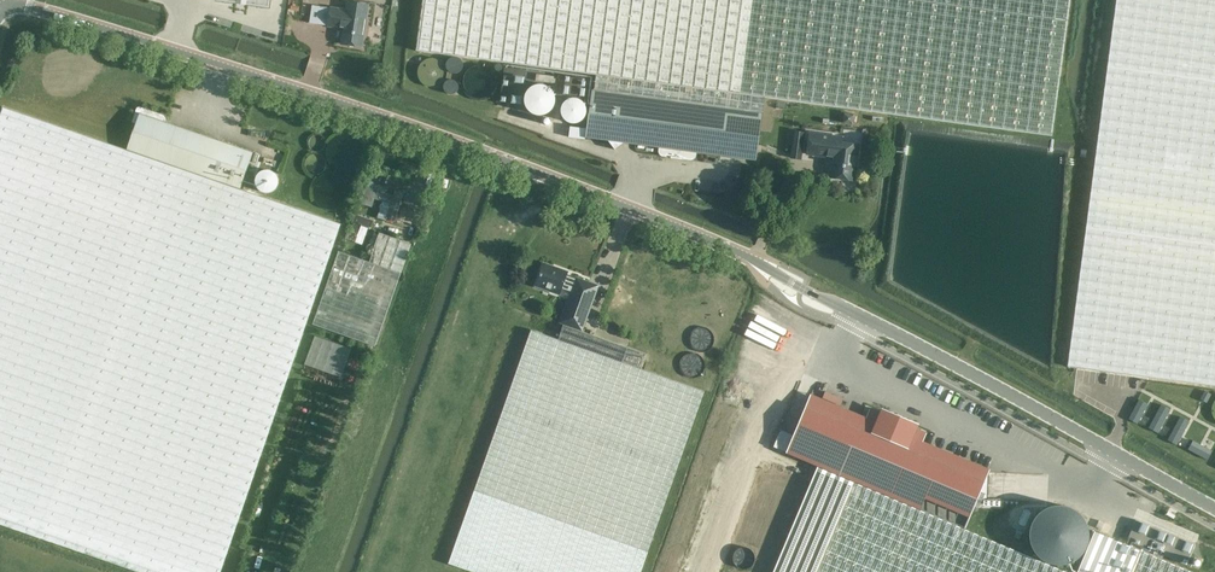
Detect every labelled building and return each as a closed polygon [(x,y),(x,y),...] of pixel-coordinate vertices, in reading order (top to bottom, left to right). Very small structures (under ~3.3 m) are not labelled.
[(596,74),(597,74),(718,91),(764,97),(1051,136),(1070,0),(422,0),(416,50),(596,74)] [(1067,367),(1214,386),(1214,0),(1116,0),(1067,367)] [(341,44),(361,47),(366,16),(348,13),(348,10),(330,7),(327,25),(344,28),(341,44)] [(446,74),(446,69),(444,66),(442,62),(440,60),(436,57),(434,56),(430,56),(427,56),(421,57),(418,58),(415,61),(413,64),(411,67),(411,71),(410,74),(411,77),(412,81),(414,84),(416,87),(420,89),(423,91),(426,91),(430,91),(434,91),(437,89),(440,87),(442,86),(444,83),(445,80),(446,78),(446,74)] [(556,76),(536,74),(536,81),(555,83),(556,76)] [(597,74),(596,74),(594,90),(591,89),(585,138),(608,141),(615,150),(624,143),(659,148),(659,151),(659,152),(659,153),(659,154),(660,154),(660,155),(661,155),(661,156),(662,156),(663,156),(670,157),(670,158),(682,160),(683,159),(690,159),(691,159),(692,159),(693,159),(693,158),(694,158),(695,157),(695,156),(695,155),(696,153),(756,161),(764,97),(718,91),(597,74)] [(137,571),(219,571),(340,224),(240,189),(252,152),(166,122),(166,121),(166,118),(165,116),(163,115),(141,108),(139,107),(137,108),(136,110),(133,118),(136,119),(126,149),(3,106),(0,114),(0,524),(137,571)] [(806,132),(795,130),(793,144),(804,146),(806,132)] [(830,177),(854,180),(858,144),(841,142),(842,137),(809,132),(806,154),(833,157),(830,177)] [(266,191),(281,190),(280,172),(257,173),(257,184),(266,184),(266,191)] [(361,194),(391,204),(394,195),(386,193),(388,187),(375,183),(373,190),(364,186),(361,194)] [(345,238),(362,245),(368,227),(371,228),(374,220),(354,213),(352,221),(361,224),(361,225),(354,223),(350,234),(347,232),(345,238)] [(312,324),(375,346),(411,244),(379,232),(369,261),(338,251),(312,324)] [(570,290),(574,278),(566,275),(567,272),(553,266),(551,271),(542,268),(535,286),(559,294),(562,287),(570,290)] [(473,571),(641,571),(705,391),(641,368),(646,354),(612,342),(583,331),(599,285),(575,276),(574,278),(570,290),(558,323),(563,324),(558,339),(530,329),(473,490),(448,563),(473,571)] [(772,304),(760,331),(791,345),(803,318),(772,304)] [(712,341),(711,336),(709,332),(706,330),(702,329),(699,329),(697,329),(693,331),(691,333),(690,335),(689,340),(689,342),(689,344),(691,348),(694,351),(699,352),(702,352),(704,352),(708,350),(710,348),(711,345),(712,341)] [(340,366),(345,368),(351,345),(313,336),(306,365),(339,373),(340,366)] [(702,366),(702,365),(701,361),(699,357),(695,355),(691,354),(689,354),(687,354),(683,356),(681,358),(680,360),(678,364),(678,367),(679,369),(681,373),(684,376),(689,377),(691,377),(694,377),(698,375),(699,373),(701,370),(702,366)] [(1204,391),(1200,399),(1206,403),(1211,394),(1204,391)] [(817,466),(963,527),(975,498),(986,498),(987,470),(920,442),(921,440),(925,430),(917,427),(918,423),(880,407),(879,411),(871,407),(867,417),(866,419),(810,396),(793,436),(780,431),(773,447),(817,466)] [(1139,399),(1128,419),(1137,424),(1147,404),(1139,399)] [(1161,404),(1148,428),(1157,433),(1170,409),(1161,404)] [(1180,417),(1167,440),(1176,445),(1189,421),(1180,417)] [(1192,440),(1188,449),(1207,460),(1212,451),(1192,440)] [(963,527),(817,466),(773,571),(1070,571),(963,527)] [(1075,557),(1082,552),(1087,546),(1090,538),(1091,530),(1090,522),(1086,514),(1080,508),(1072,504),(1065,503),(1058,503),(1051,505),(1045,509),(1040,515),(1036,521),(1034,528),(1035,537),(1038,545),(1043,551),(1050,556),(1058,559),(1066,559),(1075,557)] [(1135,520),(1127,540),(1185,565),(1194,545),(1150,526),(1135,520)] [(1141,549),(1095,530),(1078,571),(1195,571),(1141,549)]
